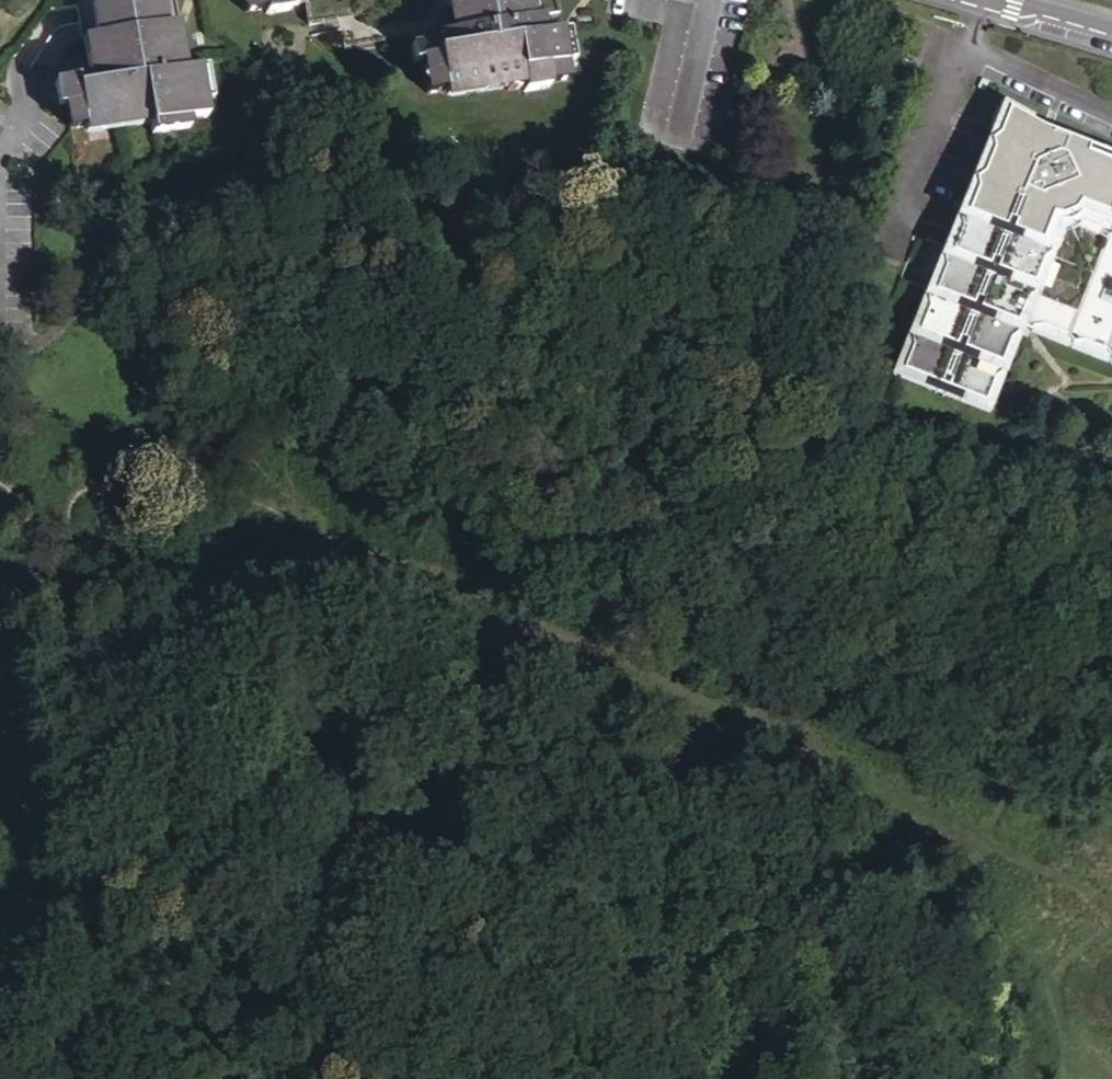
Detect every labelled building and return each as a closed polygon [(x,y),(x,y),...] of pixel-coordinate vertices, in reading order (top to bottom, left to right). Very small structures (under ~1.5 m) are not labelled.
[(81,2),(91,73),(56,79),(59,103),(66,102),(69,125),(148,113),(150,131),(185,127),(185,119),(210,115),(204,67),(191,68),(181,0),(97,0),(81,2)] [(450,3),(453,20),(435,22),(436,28),(407,33),(409,52),(418,50),(422,80),(501,70),(502,80),(519,78),(520,82),(547,79),(546,75),(565,72),(559,25),(542,27),(538,10),(524,12),(522,0),(450,0),(450,3)] [(432,5),(435,22),(453,20),(450,3),(432,5)] [(1094,155),(1100,140),(1054,121),(1020,103),(1008,131),(1000,135),(1003,143),(992,169),(984,173),(987,182),(976,207),(968,212),(970,221),(960,246),(951,251),(953,260),(943,285),(936,289),(938,297),(928,322),(919,326),(921,336),(1003,370),(1012,365),(1008,358),(1019,333),(1028,327),(1025,317),(1034,320),(1038,311),(1045,322),(1055,319),(1078,328),(1083,338),(1093,335),(1111,342),(1111,162),(1094,155)] [(1003,370),(921,336),(912,359),(942,371),(953,365),(954,361),(964,365),(961,371),(964,380),(993,393),(1003,370)] [(956,383),(964,380),(961,371),(964,365),(954,361),(953,365),(942,371),(946,379),(956,383)]
